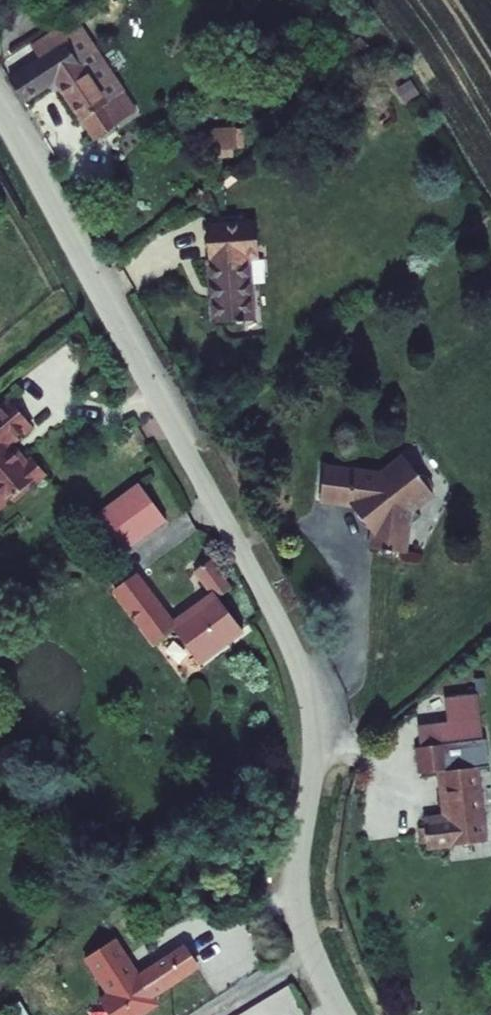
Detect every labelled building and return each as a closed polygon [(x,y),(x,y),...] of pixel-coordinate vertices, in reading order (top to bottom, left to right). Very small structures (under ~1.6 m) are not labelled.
[(77,31),(12,71),(20,89),(26,100),(68,75),(98,122),(119,107),(123,105),(77,31)] [(211,323),(256,320),(252,258),(258,258),(256,220),(204,224),(211,323)] [(14,363),(0,376),(0,473),(3,476),(31,451),(33,453),(53,436),(38,420),(33,425),(28,419),(24,419),(13,407),(36,386),(14,363)] [(408,553),(411,523),(420,516),(418,509),(435,496),(432,492),(433,485),(423,472),(416,471),(403,454),(379,471),(324,464),(320,504),(355,508),(370,532),(368,548),(382,550),(382,553),(392,555),(393,551),(408,553)] [(123,535),(169,500),(143,463),(95,500),(123,535)] [(215,582),(174,612),(196,641),(239,610),(217,583),(232,571),(210,540),(194,552),(215,582)] [(153,627),(174,612),(133,556),(110,572),(153,627)] [(416,747),(419,773),(436,771),(441,814),(422,817),(426,850),(487,843),(478,766),(490,765),(490,755),(489,738),(485,739),(479,694),(444,698),(446,722),(417,725),(420,746),(416,747)] [(203,912),(132,965),(146,983),(217,930),(203,912)]
